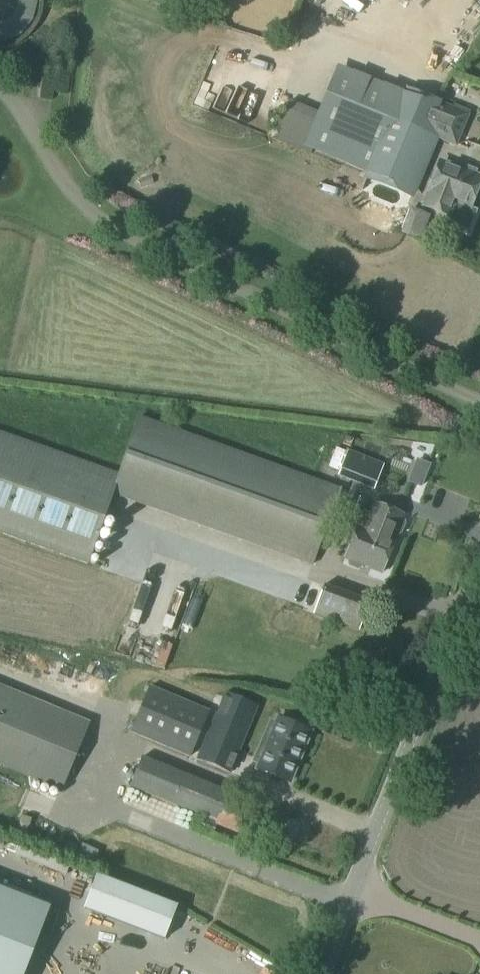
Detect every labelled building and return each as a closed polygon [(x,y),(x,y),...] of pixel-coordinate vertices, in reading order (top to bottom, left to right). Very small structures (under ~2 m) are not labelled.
[(11,37),(25,0),(0,0),(0,33),(11,37)] [(315,113),(303,144),(335,157),(368,171),(367,173),(413,192),(428,152),(429,152),(436,137),(455,143),(456,144),(468,112),(455,107),(454,111),(439,104),(438,108),(434,106),(429,104),(347,71),(343,83),(328,119),(322,116),(315,113)] [(424,206),(450,215),(465,221),(470,208),(479,180),(479,175),(451,165),(440,161),(436,170),(424,206)] [(406,225),(402,234),(421,242),(431,217),(422,214),(416,229),(406,225)] [(90,565),(114,496),(312,565),(339,490),(139,420),(121,472),(0,430),(0,534),(90,565)] [(350,453),(340,475),(374,490),(384,467),(350,453)] [(363,513),(345,559),(350,561),(349,564),(350,567),(359,571),(362,570),(364,566),(382,573),(395,540),(394,539),(395,536),(400,537),(403,536),(407,526),(406,522),(401,521),(404,515),(374,504),(370,515),(363,513)] [(156,652),(190,565),(168,556),(134,644),(156,652)] [(320,593),(312,615),(359,633),(367,611),(320,593)] [(126,661),(122,680),(131,682),(135,663),(126,661)] [(0,681),(0,762),(30,774),(64,788),(92,719),(0,681)] [(189,757),(208,712),(149,687),(130,733),(189,757)] [(229,773),(256,707),(225,694),(197,760),(229,773)] [(277,720),(257,770),(289,782),(309,732),(277,720)] [(141,760),(130,788),(203,816),(217,822),(219,823),(217,826),(248,838),(258,814),(228,803),(231,795),(141,760)] [(203,816),(197,830),(212,835),(217,822),(203,816)] [(100,875),(84,912),(162,942),(177,905),(100,875)] [(47,907),(0,888),(0,973),(21,973),(47,907)] [(192,926),(207,936),(212,928),(197,918),(192,926)]
